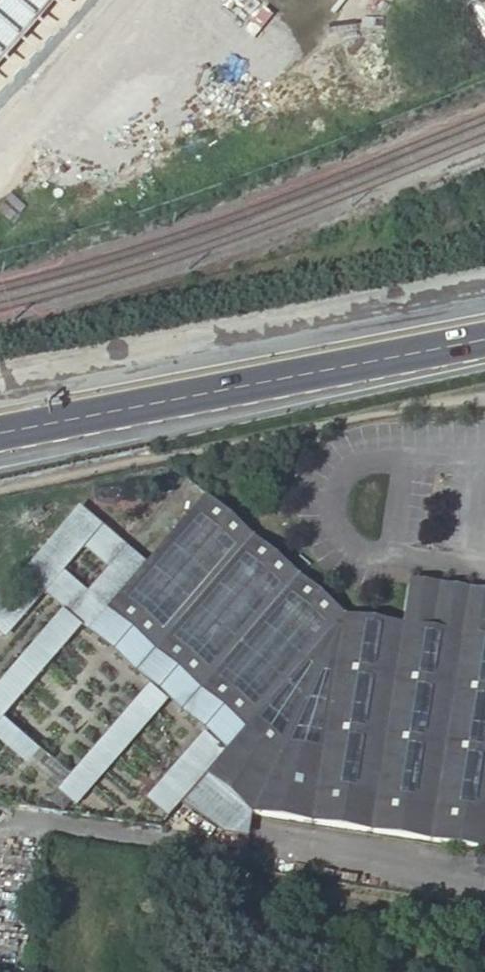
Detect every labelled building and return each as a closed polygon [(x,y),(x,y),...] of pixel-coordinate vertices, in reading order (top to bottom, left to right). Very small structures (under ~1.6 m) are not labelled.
[(484,854),(484,599),(409,588),(403,627),(345,619),(207,501),(110,616),(228,717),(248,733),(263,746),(225,792),(254,819),(484,854)] [(248,733),(228,717),(151,806),(170,823),(183,808),(210,778),(248,733)] [(263,746),(248,733),(210,778),(225,792),(263,746)] [(225,792),(210,778),(183,808),(224,839),(250,843),(254,819),(225,792)]
